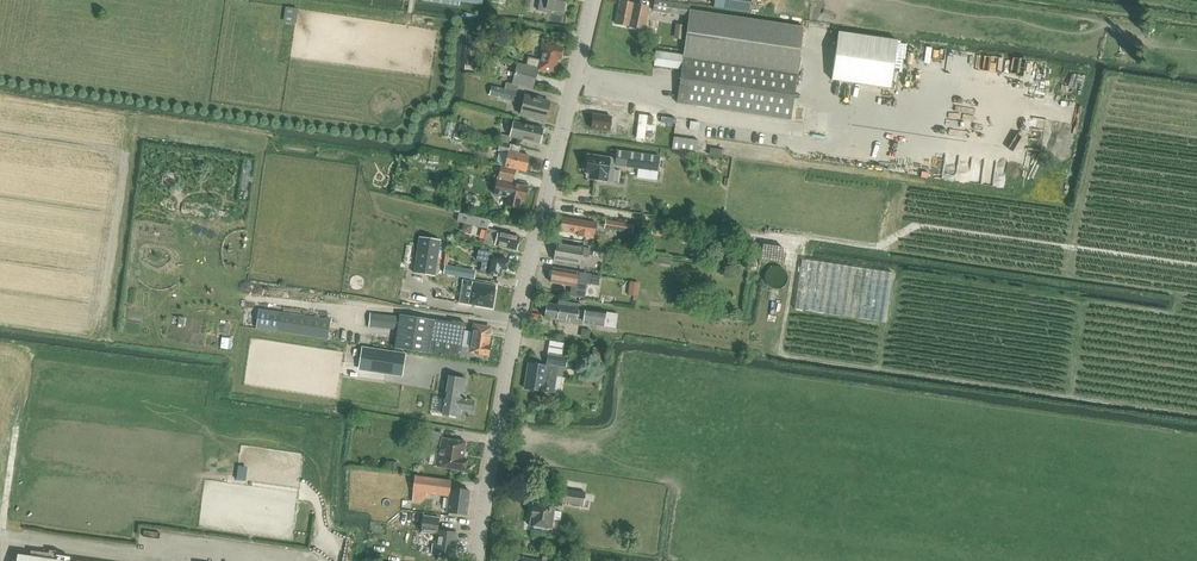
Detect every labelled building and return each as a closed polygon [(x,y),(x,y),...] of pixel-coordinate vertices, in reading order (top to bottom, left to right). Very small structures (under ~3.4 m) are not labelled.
[(538,10),(546,12),(547,9),(563,12),(565,0),(539,0),(538,10)] [(668,13),(670,2),(658,0),(655,0),(653,10),(668,13)] [(713,7),(749,12),(751,0),(714,0),(713,7)] [(616,24),(644,29),(648,6),(620,1),(616,24)] [(688,14),(689,12),(690,5),(671,3),(670,12),(688,14)] [(285,7),(284,19),(291,20),(292,8),(285,7)] [(677,103),(789,119),(802,26),(690,10),(683,55),(656,51),(654,65),(682,69),(677,103)] [(831,80),(891,89),(898,40),(838,31),(831,80)] [(528,57),(526,65),(532,66),(537,68),(537,70),(555,74),(558,59),(561,59),(563,47),(543,43),(540,59),(528,57)] [(973,62),(976,52),(964,49),(962,59),(973,62)] [(516,63),(512,83),(533,88),(537,70),(537,68),(532,66),(526,65),(516,63)] [(492,86),(490,95),(514,101),(516,92),(492,86)] [(521,114),(545,121),(550,102),(542,100),(543,98),(534,96),(533,98),(526,95),(521,114)] [(876,107),(885,107),(885,95),(875,95),(876,107)] [(594,114),(591,129),(609,132),(609,131),(618,132),(620,120),(611,118),(612,117),(594,114)] [(618,132),(618,133),(637,136),(639,123),(620,120),(618,132)] [(672,135),(671,150),(696,151),(696,137),(692,136),(692,120),(677,120),(676,135),(672,135)] [(510,136),(539,144),(543,129),(513,121),(510,136)] [(514,145),(500,142),(498,150),(499,151),(497,160),(500,163),(499,165),(505,166),(526,171),(526,169),(528,169),(529,165),(527,164),(529,157),(518,154),(519,152),(512,150),(514,145)] [(615,158),(614,166),(638,169),(658,171),(660,156),(659,156),(641,154),(616,150),(615,158)] [(584,164),(583,170),(585,172),(585,173),(586,173),(589,173),(588,178),(588,179),(612,183),(614,169),(609,168),(610,157),(588,154),(586,163),(584,164)] [(927,163),(926,174),(939,175),(940,163),(927,163)] [(494,194),(507,197),(506,205),(519,208),(521,200),(525,201),(528,187),(512,183),(515,170),(500,167),(494,194)] [(476,225),(478,217),(459,213),(457,221),(473,225),(476,225)] [(561,219),(559,231),(578,234),(577,236),(594,239),(596,224),(591,224),(561,219)] [(605,228),(613,229),(621,231),(622,223),(606,221),(605,228)] [(484,242),(495,245),(516,250),(519,237),(487,229),(484,242)] [(440,241),(419,238),(413,273),(435,276),(440,241)] [(554,260),(580,265),(582,255),(589,257),(590,249),(558,243),(554,260)] [(487,274),(500,277),(502,270),(506,271),(508,261),(491,257),(492,253),(479,251),(477,261),(483,262),(481,270),(487,271),(487,274)] [(892,273),(801,259),(794,309),(885,322),(892,273)] [(790,280),(791,275),(790,271),(789,268),(787,267),(785,265),(783,264),(778,263),(774,264),(771,265),(769,267),(767,270),(766,275),(766,279),(767,281),(769,283),(773,287),(775,288),(778,288),(781,288),(783,287),(785,286),(788,283),(790,280)] [(445,266),(443,272),(461,276),(462,269),(445,266)] [(552,268),(550,282),(575,286),(575,290),(586,292),(587,284),(600,286),(601,276),(552,268)] [(468,305),(492,309),(496,285),(472,281),(468,305)] [(557,305),(547,303),(545,318),(568,321),(569,317),(576,318),(577,310),(578,304),(571,303),(558,301),(557,305)] [(258,309),(256,328),(328,339),(330,320),(258,309)] [(585,311),(577,310),(576,318),(583,319),(582,322),(616,327),(618,314),(585,309),(585,311)] [(399,317),(370,314),(369,327),(397,329),(399,317)] [(435,320),(399,315),(399,317),(397,329),(394,348),(430,353),(435,320)] [(452,323),(435,320),(430,353),(459,358),(461,348),(464,324),(452,322),(452,323)] [(461,348),(459,358),(468,360),(469,357),(483,359),(483,356),(488,356),(490,346),(488,345),(490,327),(472,324),(468,349),(461,348)] [(359,366),(403,373),(406,354),(362,347),(359,366)] [(548,355),(546,367),(528,364),(524,388),(540,391),(545,392),(545,391),(551,392),(554,376),(555,366),(563,367),(565,357),(548,355)] [(448,377),(442,415),(459,418),(460,410),(471,412),(473,401),(466,400),(466,395),(462,394),(465,379),(448,377)] [(441,438),(442,433),(428,431),(426,441),(440,443),(439,449),(437,448),(434,466),(463,471),(463,469),(466,468),(467,463),(466,462),(466,459),(463,458),(466,442),(441,438)] [(413,492),(448,496),(449,480),(415,476),(413,492)] [(560,502),(584,505),(585,492),(562,488),(560,502)] [(449,489),(448,494),(446,513),(466,515),(469,491),(449,489)] [(554,510),(555,505),(532,501),(530,516),(528,516),(528,520),(529,523),(529,526),(534,527),(534,528),(547,530),(548,529),(551,529),(553,519),(559,520),(560,511),(554,510)] [(424,515),(421,532),(437,534),(436,545),(433,544),(432,554),(439,555),(439,557),(453,558),(455,543),(453,543),(454,535),(456,535),(456,532),(437,530),(439,517),(424,515)] [(307,551),(288,552),(288,551),(280,551),(281,560),(289,557),(289,560),(312,560),(307,551)]
